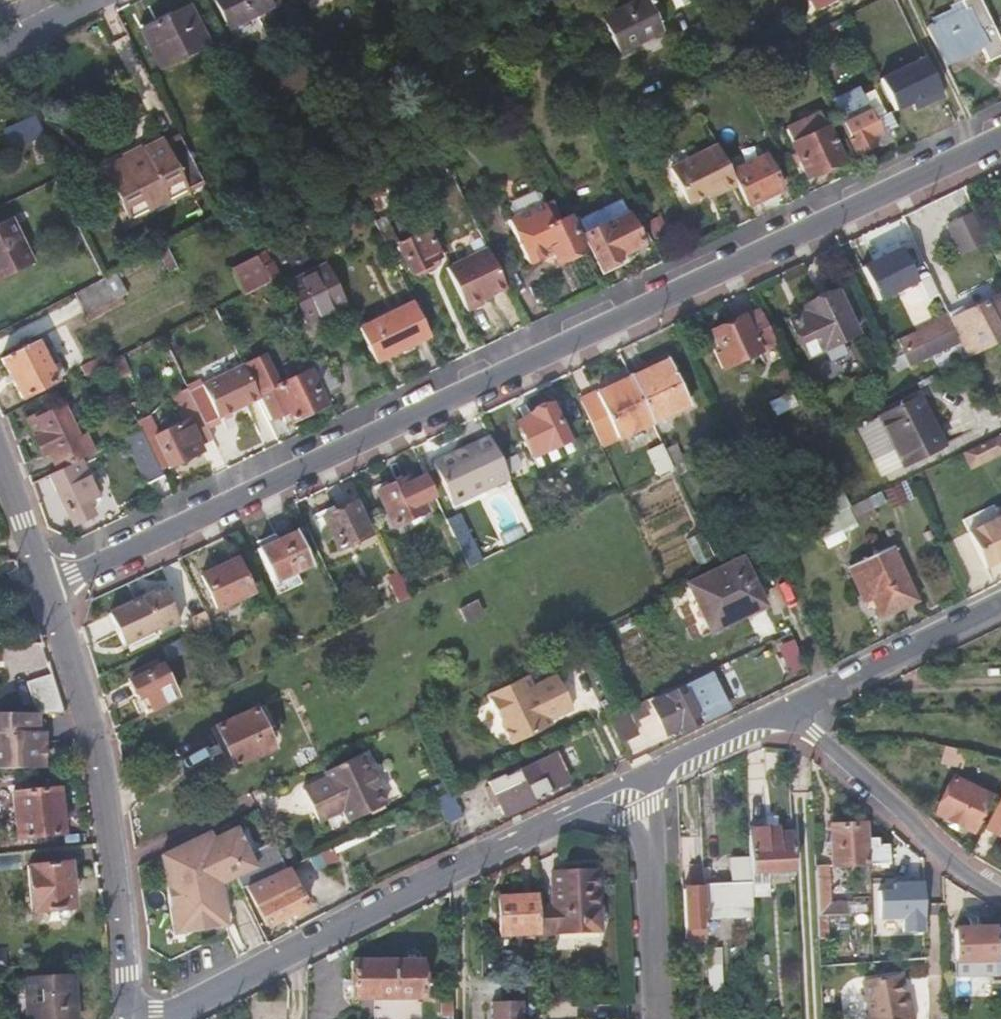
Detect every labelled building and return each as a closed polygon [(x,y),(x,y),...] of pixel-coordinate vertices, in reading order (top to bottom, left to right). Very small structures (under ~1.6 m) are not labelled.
[(229,27),(278,2),(277,0),(214,0),(229,27)] [(308,11),(324,4),(323,0),(303,0),(308,11)] [(651,4),(649,0),(633,0),(601,16),(619,53),(664,29),(656,14),(651,4)] [(817,10),(837,0),(813,0),(817,10)] [(980,0),(961,0),(964,8),(925,25),(943,64),(981,46),(987,60),(1000,53),(1000,43),(980,0)] [(657,1),(651,4),(656,14),(662,11),(657,1)] [(139,28),(158,67),(209,42),(188,4),(139,28)] [(574,35),(581,48),(592,43),(585,29),(574,35)] [(924,57),(878,79),(893,109),(910,101),(913,109),(942,96),(924,57)] [(691,93),(696,104),(706,98),(702,88),(691,93)] [(863,95),(879,129),(885,126),(887,131),(895,127),(889,112),(885,114),(874,89),(863,95)] [(890,137),(885,126),(879,129),(863,95),(861,91),(832,104),(856,153),(890,137)] [(794,150),(799,160),(807,176),(843,158),(819,113),(784,130),(794,150)] [(2,130),(13,151),(41,138),(31,117),(2,130)] [(204,183),(181,137),(166,145),(163,140),(104,170),(123,209),(141,200),(147,211),(170,200),(166,191),(183,183),(187,192),(204,183)] [(728,171),(715,144),(668,167),(686,202),(704,193),(714,188),(716,193),(735,184),(728,171)] [(792,163),(799,160),(794,150),(787,154),(792,163)] [(735,184),(746,207),(783,189),(766,153),(728,171),(735,184)] [(388,183),(367,195),(375,211),(425,185),(416,169),(415,169),(388,183)] [(170,200),(187,192),(183,183),(166,191),(170,200)] [(716,193),(714,188),(704,193),(706,198),(716,193)] [(548,200),(543,203),(538,194),(532,192),(511,203),(510,209),(515,218),(509,221),(530,264),(553,253),(557,260),(583,248),(566,217),(558,220),(548,200)] [(128,221),(147,211),(141,200),(123,209),(128,221)] [(386,245),(392,242),(397,240),(385,212),(373,218),(386,245)] [(586,231),(582,232),(600,267),(618,258),(617,257),(643,244),(627,212),(586,231)] [(988,240),(975,214),(948,226),(961,253),(988,240)] [(34,262),(11,216),(0,221),(0,279),(34,262)] [(397,240),(392,242),(408,276),(432,266),(430,263),(443,257),(429,225),(397,240)] [(166,245),(158,249),(168,271),(177,267),(166,245)] [(899,246),(858,266),(875,300),(916,280),(899,246)] [(454,263),(449,265),(468,309),(483,302),(481,298),(505,286),(487,247),(454,263)] [(270,262),(264,249),(257,253),(270,280),(279,275),(272,262),(270,262)] [(229,267),(242,293),(243,296),(271,282),(270,280),(257,253),(229,267)] [(346,304),(326,261),(285,281),(305,323),(346,304)] [(103,278),(74,292),(86,320),(123,301),(110,274),(103,278)] [(788,319),(806,357),(856,333),(836,289),(803,304),(806,310),(788,319)] [(1000,341),(1000,293),(948,318),(952,327),(921,344),(902,353),(909,365),(959,342),(966,357),(969,356),(1000,341)] [(375,363),(429,336),(412,300),(357,326),(375,363)] [(775,345),(757,307),(708,330),(718,351),(713,354),(720,370),(775,345)] [(916,332),(921,344),(952,327),(948,318),(947,317),(916,332)] [(56,377),(59,376),(60,371),(55,362),(58,361),(51,347),(43,351),(37,338),(0,357),(21,398),(57,380),(56,377)] [(108,360),(109,359),(105,349),(80,361),(85,372),(108,360)] [(261,355),(243,363),(257,392),(259,396),(269,416),(285,410),(290,421),(328,404),(309,367),(274,384),(261,355)] [(325,356),(310,362),(313,369),(328,362),(325,356)] [(667,358),(652,365),(651,371),(631,380),(651,421),(689,404),(667,358)] [(122,359),(112,364),(118,378),(130,372),(122,359)] [(341,388),(328,362),(313,369),(325,395),(341,388)] [(243,363),(189,390),(205,423),(259,396),(257,392),(243,363)] [(652,365),(629,376),(631,380),(651,371),(652,365)] [(629,376),(608,386),(613,389),(631,380),(629,376)] [(608,386),(578,399),(598,445),(651,421),(631,380),(613,389),(608,386)] [(189,390),(187,387),(171,395),(183,419),(157,431),(148,414),(137,420),(141,426),(157,459),(162,470),(204,450),(200,444),(213,438),(205,423),(189,390)] [(802,402),(795,387),(766,400),(774,416),(802,402)] [(896,449),(873,460),(881,476),(944,445),(919,395),(877,415),(884,432),(887,432),(896,449)] [(55,470),(94,450),(84,431),(77,434),(61,402),(50,407),(50,406),(25,419),(32,432),(30,434),(40,455),(46,452),(55,470)] [(551,404),(515,421),(531,455),(532,455),(538,467),(568,453),(563,442),(567,439),(551,404)] [(884,432),(877,415),(859,424),(862,431),(859,432),(873,460),(896,449),(887,432),(884,432)] [(141,468),(157,459),(141,426),(124,435),(141,468)] [(433,463),(449,499),(473,488),(475,493),(509,478),(490,437),(433,463)] [(663,449),(661,444),(647,451),(657,473),(672,467),(663,449)] [(672,467),(681,462),(674,444),(663,449),(672,467)] [(685,472),(681,462),(672,467),(676,476),(685,472)] [(434,496),(424,473),(411,479),(408,474),(376,491),(392,526),(427,510),(423,502),(434,496)] [(87,499),(98,494),(88,474),(55,490),(71,524),(93,513),(87,499)] [(842,530),(875,512),(878,517),(890,511),(891,514),(907,506),(895,484),(881,491),(868,497),(870,500),(872,506),(838,521),(842,530)] [(451,503),(475,493),(473,488),(449,499),(451,503)] [(848,505),(840,489),(813,502),(820,518),(833,511),(848,505)] [(868,497),(868,496),(848,505),(833,511),(838,521),(872,506),(868,497)] [(370,534),(355,500),(320,517),(336,550),(370,534)] [(842,530),(838,521),(833,511),(820,518),(811,522),(825,550),(846,540),(842,530)] [(983,567),(1000,559),(1000,512),(965,530),(983,567)] [(295,529),(256,548),(273,583),(312,565),(295,529)] [(467,567),(480,561),(468,534),(455,540),(467,567)] [(846,565),(861,601),(870,597),(879,617),(916,600),(891,546),(846,565)] [(235,556),(199,573),(215,609),(252,592),(235,556)] [(740,557),(686,583),(710,631),(727,624),(726,618),(761,601),(740,557)] [(142,596),(108,612),(121,643),(157,627),(142,596)] [(476,600),(460,609),(466,623),(484,614),(476,600)] [(799,665),(787,639),(778,643),(782,654),(781,655),(788,670),(799,665)] [(127,679),(145,712),(177,695),(160,662),(127,679)] [(63,713),(50,672),(25,681),(36,713),(38,713),(63,713)] [(497,723),(505,726),(512,741),(541,727),(538,722),(571,706),(555,673),(531,684),(526,673),(488,691),(494,704),(491,711),(497,723)] [(650,702),(665,733),(682,726),(683,729),(700,721),(727,709),(712,675),(685,687),(650,702)] [(643,701),(626,710),(632,722),(649,714),(643,701)] [(256,707),(255,706),(214,724),(232,766),(274,748),(256,707)] [(618,742),(632,735),(637,733),(632,722),(626,710),(618,713),(607,718),(618,742)] [(0,713),(0,769),(44,769),(44,742),(44,731),(38,731),(38,713),(36,713),(0,713)] [(635,741),(632,735),(618,742),(620,747),(635,741)] [(481,783),(486,793),(491,791),(495,801),(498,810),(502,813),(508,814),(549,795),(547,790),(568,781),(556,753),(500,777),(499,775),(481,783)] [(386,804),(364,754),(325,772),(328,777),(303,787),(318,821),(342,810),(348,822),(386,804)] [(953,776),(935,814),(972,833),(990,797),(953,776)] [(10,792),(15,839),(62,835),(56,788),(10,792)] [(434,799),(446,824),(463,816),(451,791),(434,799)] [(490,804),(495,801),(491,791),(486,793),(490,804)] [(983,828),(997,836),(1000,829),(1000,803),(997,801),(983,828)] [(764,828),(748,829),(749,845),(750,854),(751,895),(768,895),(767,874),(793,873),(791,832),(776,833),(775,817),(763,818),(764,828)] [(866,823),(831,825),(833,864),(888,863),(886,844),(876,844),(876,837),(866,838),(866,823)] [(236,875),(238,881),(242,888),(261,879),(284,868),(273,842),(248,853),(236,826),(212,837),(209,831),(165,850),(168,865),(162,867),(172,927),(183,925),(184,930),(215,926),(214,921),(225,920),(220,883),(236,875)] [(168,865),(165,850),(159,852),(162,867),(168,865)] [(751,895),(750,854),(732,855),(732,885),(704,885),(705,916),(752,913),(751,895)] [(26,867),(31,911),(70,908),(66,863),(26,867)] [(704,885),(704,880),(703,865),(691,865),(691,880),(691,885),(683,886),(686,935),(706,934),(705,916),(704,885)] [(817,915),(828,915),(848,914),(848,902),(829,902),(828,865),(815,865),(817,915)] [(247,885),(266,926),(308,905),(290,866),(247,885)] [(598,869),(584,870),(568,871),(554,872),(555,903),(538,903),(539,938),(557,937),(557,932),(602,929),(598,869)] [(914,883),(914,870),(899,871),(900,896),(922,896),(921,883),(914,883)] [(226,886),(238,881),(236,875),(220,883),(225,920),(214,921),(215,926),(232,924),(226,886)] [(537,932),(536,895),(498,896),(499,934),(537,932)] [(829,942),(828,915),(817,915),(819,959),(824,958),(824,943),(829,942)] [(993,927),(953,928),(955,975),(1000,974),(1000,931),(993,927)] [(709,948),(711,1016),(722,1015),(720,947),(709,948)] [(352,960),(352,997),(420,996),(420,959),(352,960)] [(862,982),(868,1017),(867,1018),(912,1018),(908,998),(905,999),(900,976),(862,982)] [(25,1018),(75,1018),(73,977),(23,979),(25,1018)] [(452,1014),(452,996),(442,997),(442,1015),(452,1014)] [(490,1018),(522,1018),(521,999),(490,1000),(490,1018)]
